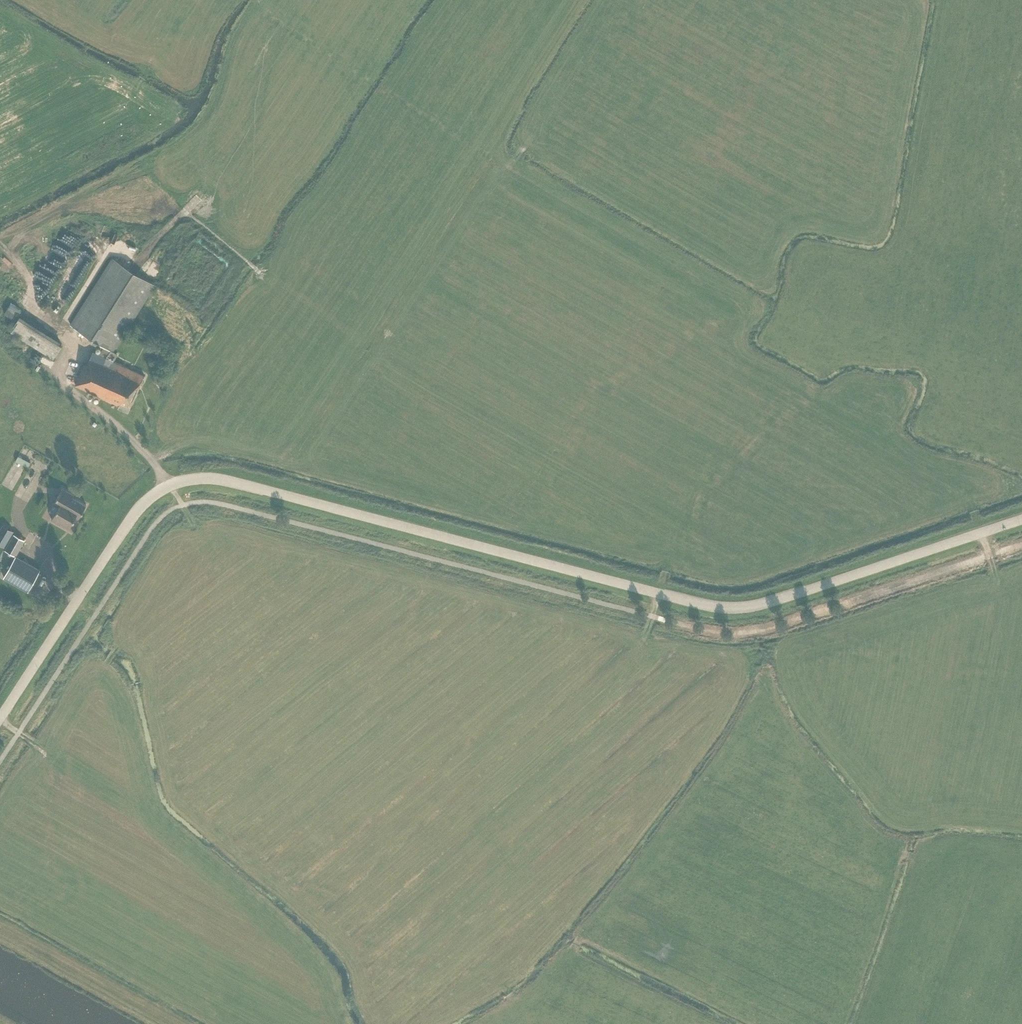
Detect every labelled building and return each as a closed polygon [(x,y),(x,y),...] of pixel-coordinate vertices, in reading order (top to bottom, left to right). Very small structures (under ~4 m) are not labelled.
[(118,354),(113,351),(155,285),(113,259),(71,326),(96,341),(89,351),(93,353),(87,365),(86,365),(76,386),(119,405),(118,408),(128,412),(145,376),(113,362),(118,354)] [(11,331),(54,359),(62,346),(19,318),(11,331)] [(28,464),(32,458),(19,452),(16,457),(28,464)] [(78,518),(86,505),(73,497),(74,495),(62,488),(53,504),(58,507),(51,519),(60,524),(62,522),(69,526),(75,516),(78,518)] [(0,529),(0,545),(4,547),(13,531),(2,525),(0,529)] [(4,577),(28,592),(40,570),(16,556),(25,541),(14,534),(5,550),(15,556),(4,577)]
